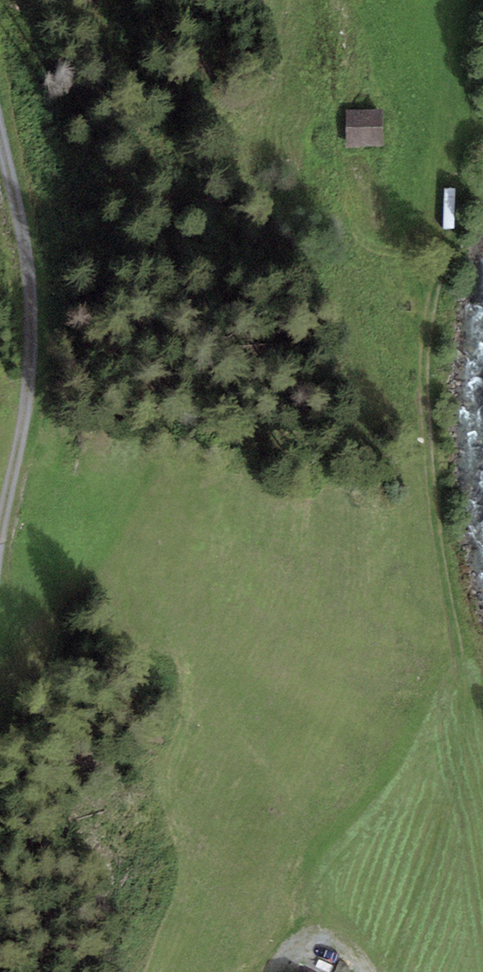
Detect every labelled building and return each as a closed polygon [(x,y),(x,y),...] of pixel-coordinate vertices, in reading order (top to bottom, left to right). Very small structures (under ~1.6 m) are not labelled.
[(383,119),(345,120),(346,157),(384,156),(383,119)]
